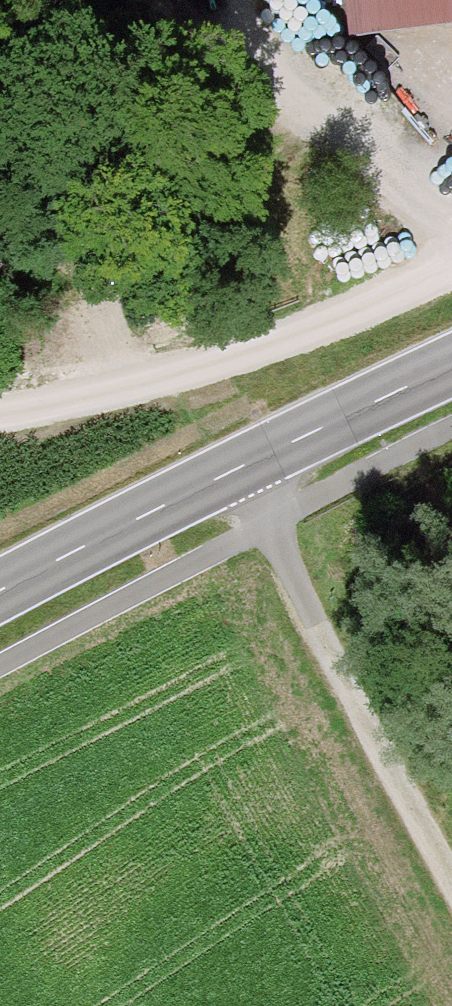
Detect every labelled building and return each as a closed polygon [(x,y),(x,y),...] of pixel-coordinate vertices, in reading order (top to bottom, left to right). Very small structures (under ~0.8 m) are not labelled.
[(352,40),(451,28),(451,0),(347,0),(352,40)]
